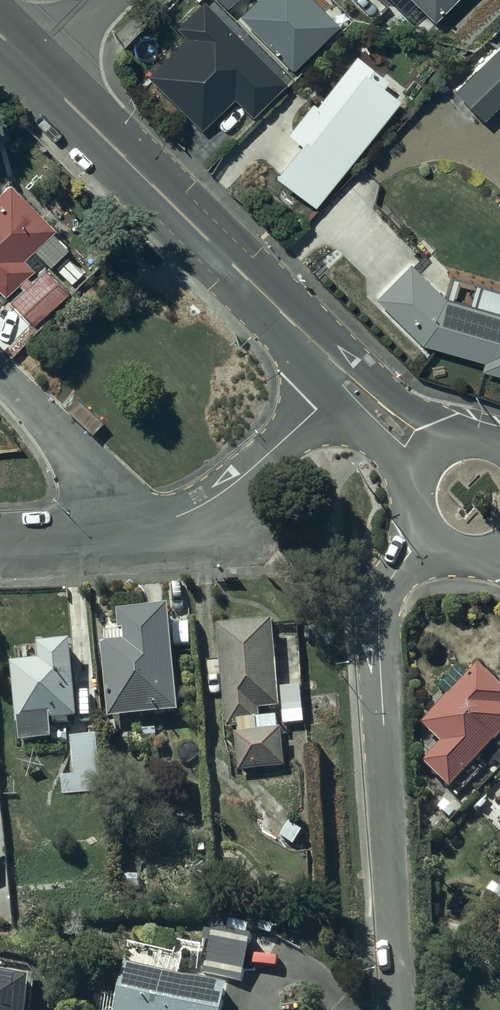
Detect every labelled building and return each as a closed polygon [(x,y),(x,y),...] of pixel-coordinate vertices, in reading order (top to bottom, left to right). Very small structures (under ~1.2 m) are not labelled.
[(303,8),(295,0),(210,0),(169,42),(220,92),(300,11),(303,8)] [(327,0),(311,0),(300,11),(331,41),(350,22),(327,0)] [(460,0),(406,0),(433,27),(460,0)] [(498,43),(454,85),(483,115),(499,98),(499,45),(498,43)] [(408,90),(357,50),(318,101),(313,97),(290,128),(302,138),(276,172),(316,202),(390,105),(394,109),(408,90)] [(66,301),(43,276),(30,289),(25,284),(33,275),(22,265),(52,235),(6,188),(0,194),(0,303),(1,303),(16,290),(21,295),(7,309),(31,335),(66,301)] [(449,301),(412,266),(377,301),(423,347),(485,365),(483,373),(499,378),(499,316),(449,301)] [(97,626),(104,715),(176,709),(169,620),(97,626)] [(265,621),(218,625),(231,772),(278,768),(265,621)] [(74,668),(11,666),(10,715),(73,716),(74,668)] [(478,670),(422,722),(444,745),(423,766),(445,788),(499,734),(499,692),(478,670)] [(304,693),(286,693),(287,722),(304,722),(304,693)] [(94,739),(73,737),(68,793),(89,795),(94,739)] [(202,971),(240,981),(251,945),(213,934),(202,971)] [(112,1009),(228,1009),(231,1001),(122,972),(112,1009)] [(33,987),(0,980),(0,1009),(28,1009),(33,987)]
